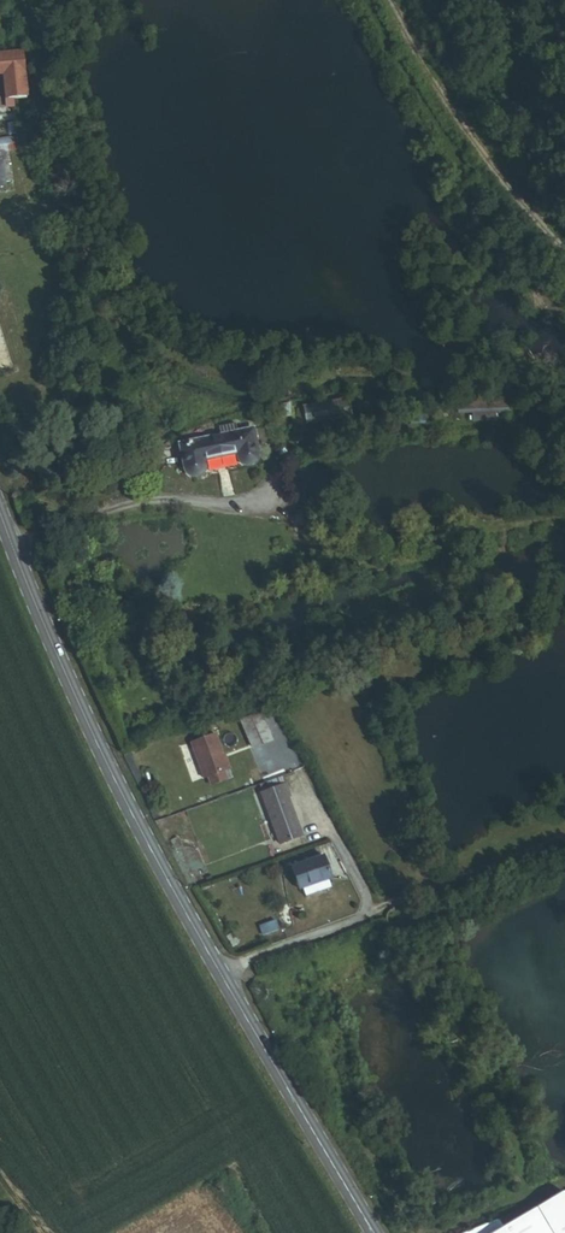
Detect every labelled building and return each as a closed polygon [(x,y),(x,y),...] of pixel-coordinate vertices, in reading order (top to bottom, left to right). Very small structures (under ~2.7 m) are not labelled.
[(26,104),(16,51),(13,52),(7,53),(4,42),(0,43),(0,81),(8,109),(18,106),(26,104)] [(13,147),(12,136),(0,137),(0,149),(13,147)] [(15,186),(20,184),(14,159),(0,162),(0,197),(16,193),(15,186)] [(456,396),(457,412),(470,412),(471,419),(505,418),(504,394),(456,396)] [(350,397),(303,402),(305,421),(351,416),(350,397)] [(251,466),(259,460),(254,429),(182,445),(188,475),(196,477),(206,472),(204,463),(236,454),(241,466),(251,466)] [(293,741),(282,714),(262,723),(273,749),(293,741)] [(251,771),(238,735),(214,743),(227,780),(231,778),(247,773),(251,771)] [(250,781),(247,773),(231,778),(234,786),(250,781)] [(293,848),(315,840),(296,790),(274,798),(293,848)] [(347,885),(351,884),(343,860),(311,870),(319,895),(321,894),(347,885)] [(350,894),(347,885),(321,894),(324,902),(350,894)] [(258,934),(277,930),(276,921),(256,925),(258,934)] [(564,1194),(499,1232),(564,1232),(564,1196),(564,1194)]
